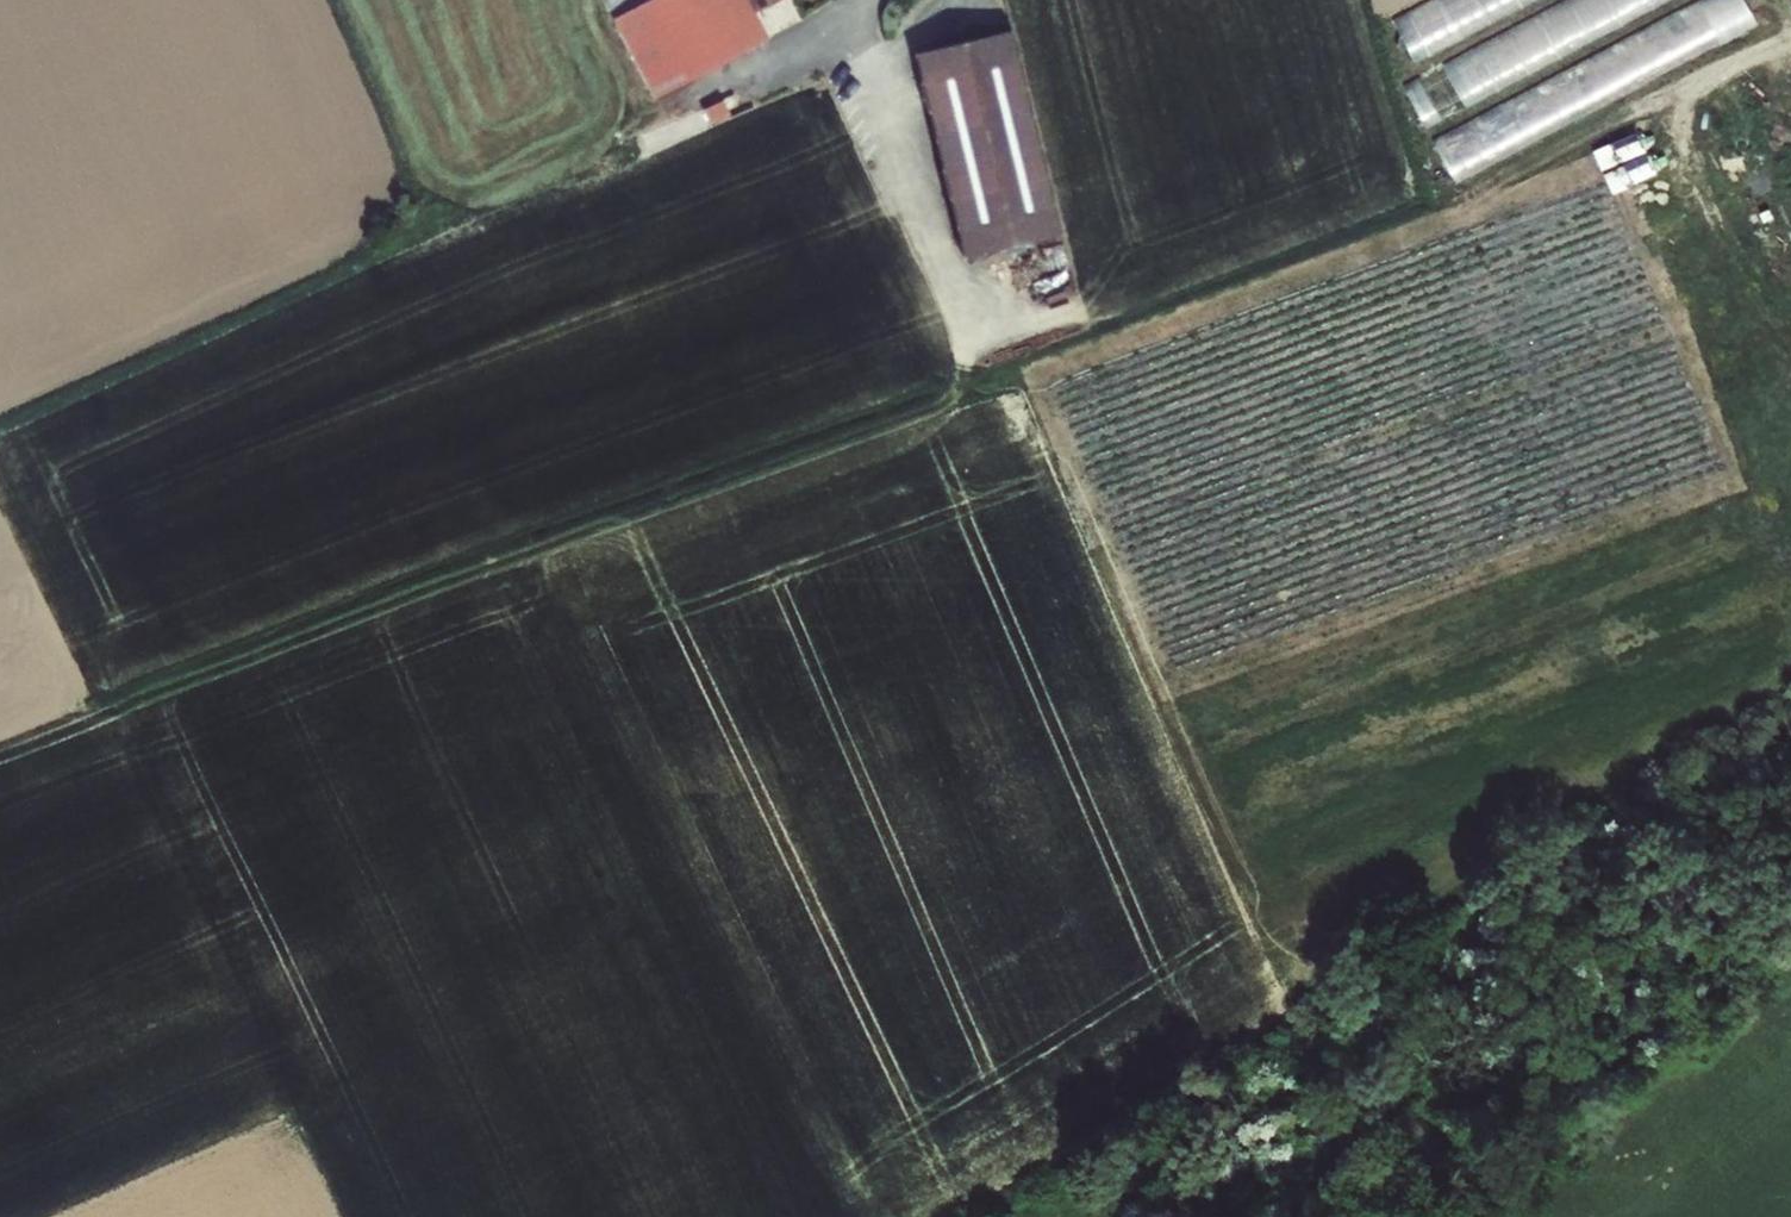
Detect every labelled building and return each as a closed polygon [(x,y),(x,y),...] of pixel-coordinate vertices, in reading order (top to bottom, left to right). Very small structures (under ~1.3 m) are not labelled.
[(628,15),(673,92),(781,28),(764,0),(655,0),(628,15)] [(1650,10),(1670,0),(1645,0),(1650,10)] [(909,40),(958,241),(1058,218),(1010,15),(909,40)]
